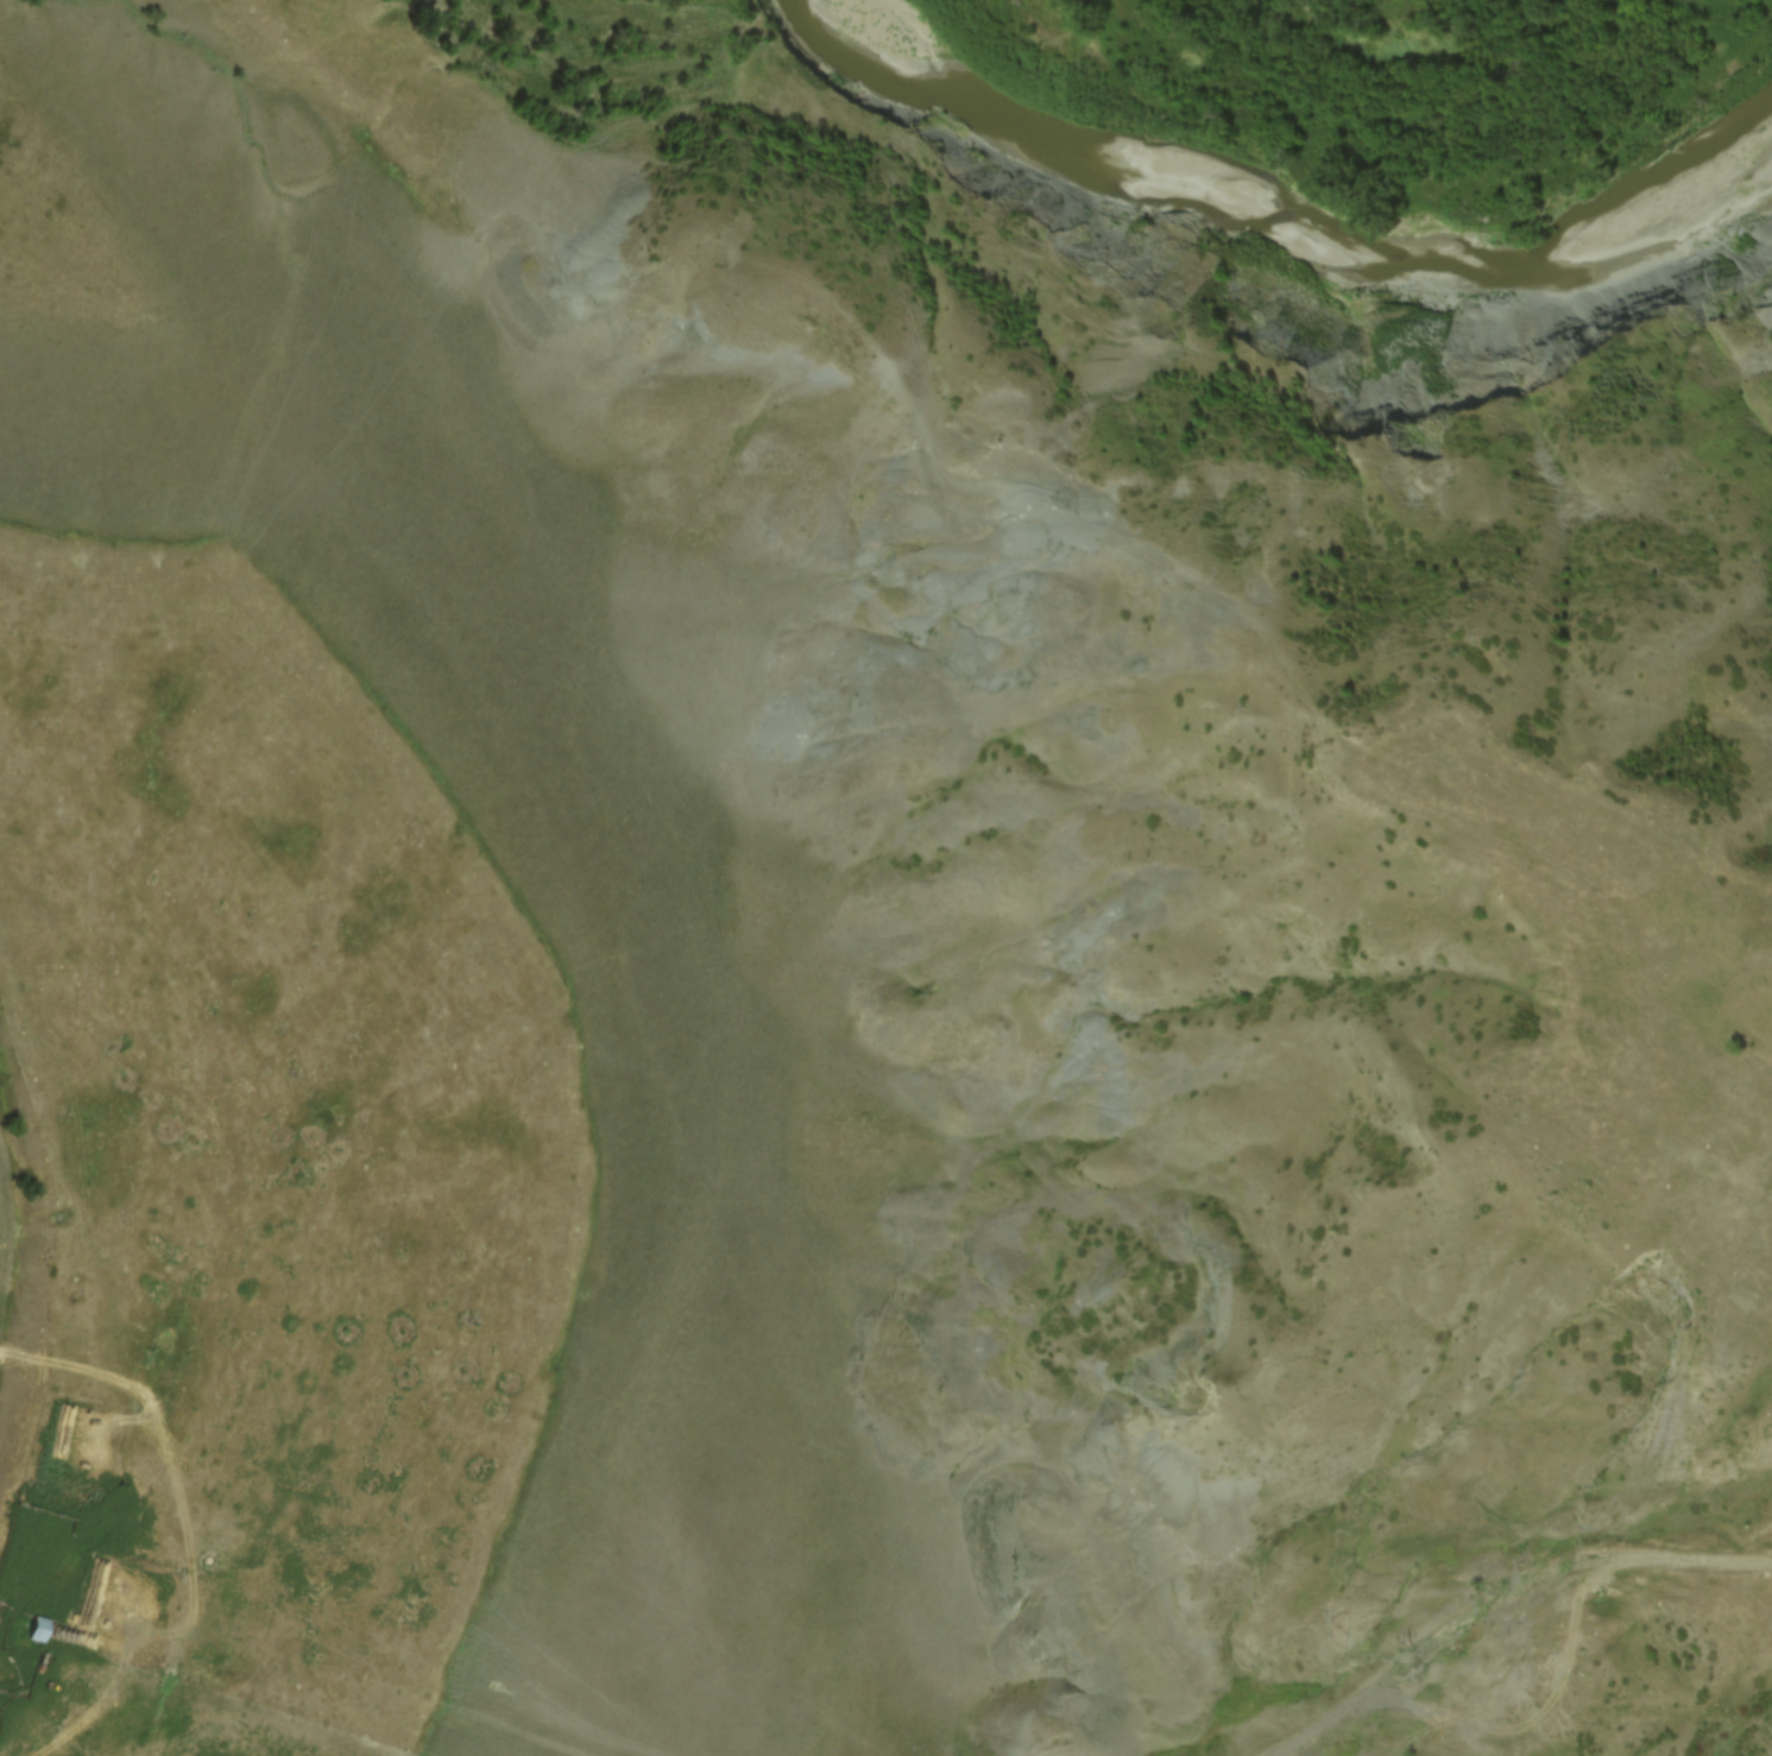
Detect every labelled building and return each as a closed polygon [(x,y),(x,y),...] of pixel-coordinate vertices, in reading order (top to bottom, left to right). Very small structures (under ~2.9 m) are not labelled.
[(46,1618),(32,1616),(29,1639),(43,1641),(46,1618)]
